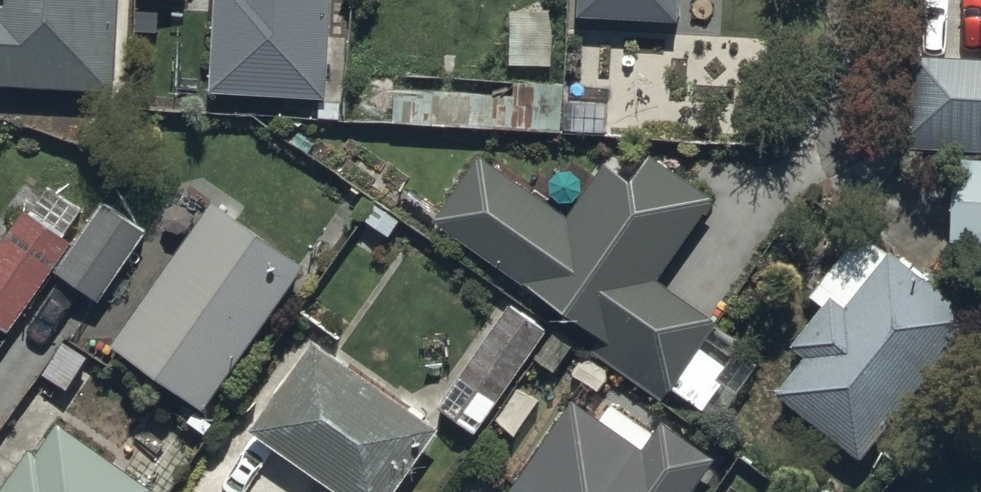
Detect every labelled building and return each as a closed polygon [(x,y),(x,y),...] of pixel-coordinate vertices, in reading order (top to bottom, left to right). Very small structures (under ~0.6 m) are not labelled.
[(122,99),(129,0),(0,0),(0,92),(122,99)] [(334,109),(341,0),(220,0),(214,102),(334,109)] [(577,15),(674,21),(676,0),(578,0),(577,15)] [(916,66),(911,154),(980,158),(980,70),(916,66)] [(721,330),(668,292),(724,213),(658,166),(636,196),(606,175),(571,224),(485,163),(438,229),(674,396),(721,330)] [(949,169),(944,250),(980,252),(980,171),(949,169)] [(155,237),(113,207),(59,284),(101,313),(155,237)] [(217,211),(114,356),(208,422),(311,277),(217,211)] [(13,339),(73,255),(26,221),(0,258),(0,330),(13,339)] [(892,266),(849,320),(837,310),(797,362),(809,371),(780,409),(868,477),(980,334),(892,266)] [(464,385),(499,410),(550,339),(515,314),(464,385)] [(327,491),(406,491),(442,442),(317,354),(255,441),(327,491)] [(721,475),(657,430),(641,453),(583,412),(526,491),(709,491),(721,475)] [(66,435),(26,491),(147,491),(66,435)]
